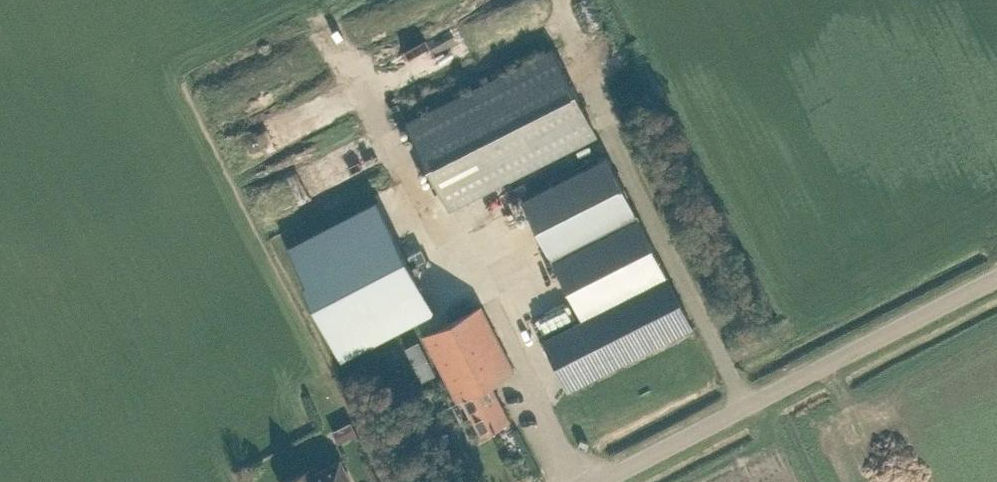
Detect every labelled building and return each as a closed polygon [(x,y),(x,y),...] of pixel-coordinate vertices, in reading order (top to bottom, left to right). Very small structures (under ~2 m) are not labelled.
[(553,47),(406,121),(450,208),(597,133),(553,47)] [(606,153),(520,196),(581,315),(666,271),(637,213),(606,153)] [(342,358),(435,310),(396,236),(303,284),(342,358)] [(666,271),(581,315),(541,335),(567,386),(692,322),(666,271)] [(457,401),(462,398),(492,383),(514,372),(481,306),(424,336),(457,401)] [(492,383),(462,398),(481,435),(511,420),(492,383)] [(339,442),(358,433),(352,421),(333,430),(339,442)] [(341,460),(314,474),(312,469),(286,481),(352,481),(341,460)]
